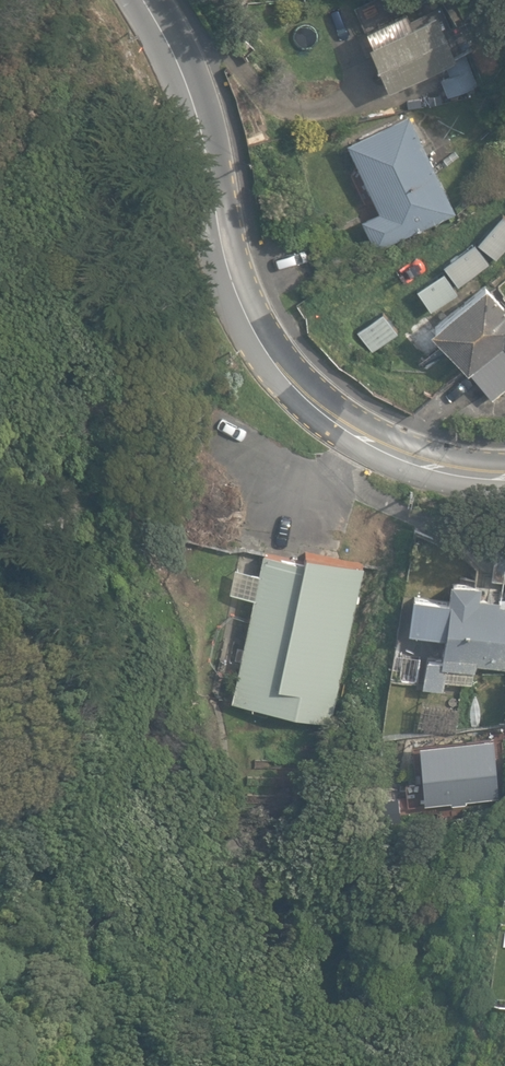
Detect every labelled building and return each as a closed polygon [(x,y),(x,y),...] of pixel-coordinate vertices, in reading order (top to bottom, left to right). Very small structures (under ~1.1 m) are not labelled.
[(362,32),(387,86),(455,54),(436,13),(413,23),(408,10),(362,32)] [(442,76),(450,93),(487,77),(475,48),(446,60),(451,72),(442,76)] [(363,217),(377,248),(457,212),(410,111),(347,140),(379,210),(363,217)] [(475,206),(445,228),(453,240),(392,270),(425,315),(392,340),(401,352),(404,349),(425,377),(455,355),(468,372),(472,369),(490,394),(504,383),(504,305),(486,280),(490,277),(492,281),(504,271),(504,218),(499,210),(485,220),(475,206)] [(342,325),(371,362),(391,346),(363,309),(342,325)] [(504,580),(504,527),(499,526),(492,578),(504,580)] [(232,701),(330,722),(364,563),(304,550),(302,558),(242,546),(232,591),(254,596),(232,701)] [(480,596),(482,583),(452,579),(449,598),(413,593),(409,627),(444,632),(441,658),(426,656),(423,684),(443,687),(445,679),(472,682),(475,661),(504,665),(504,602),(500,602),(501,598),(480,596)] [(425,701),(422,723),(457,728),(460,706),(425,701)] [(419,738),(425,803),(500,796),(494,731),(419,738)]
